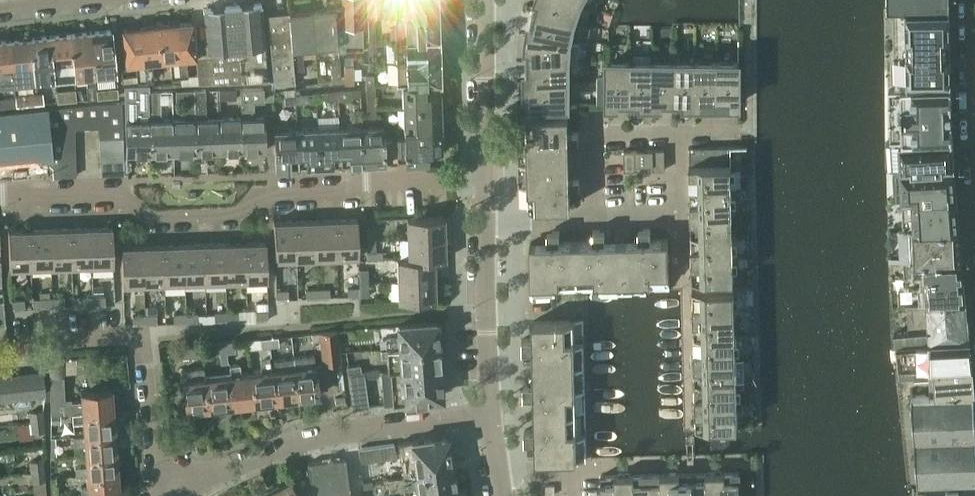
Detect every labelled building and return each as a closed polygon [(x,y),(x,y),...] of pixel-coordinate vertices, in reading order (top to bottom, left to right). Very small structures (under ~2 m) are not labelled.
[(335,9),(338,44),(339,52),(346,51),(346,44),(363,44),(362,0),(344,0),(344,8),(335,9)] [(368,17),(376,17),(377,17),(377,9),(376,0),(367,0),(368,17)] [(396,16),(438,15),(438,9),(446,8),(446,0),(395,0),(396,4),(391,4),(391,8),(391,16),(396,16)] [(533,9),(574,20),(580,2),(575,0),(537,0),(533,9)] [(950,0),(888,0),(888,9),(896,9),(950,9),(950,0)] [(196,55),(196,56),(199,83),(273,80),(273,75),(269,76),(262,2),(204,8),(208,49),(196,50),(196,55)] [(335,8),(312,10),(315,47),(338,44),(335,9),(335,8)] [(533,9),(529,34),(570,40),(574,20),(533,9)] [(952,71),(952,70),(951,70),(951,62),(952,62),(951,61),(951,51),(951,39),(951,29),(951,28),(950,28),(950,20),(951,20),(951,19),(950,19),(950,10),(950,9),(896,9),(896,13),(897,13),(897,23),(896,23),(896,27),(897,27),(897,37),(897,41),(897,51),(897,56),(897,55),(898,65),(897,65),(897,69),(898,69),(898,79),(898,88),(902,88),(951,81),(952,81),(952,80),(952,71)] [(289,12),(292,48),(294,70),(305,69),(303,48),(315,47),(312,10),(289,12)] [(292,48),(289,12),(268,14),(274,84),(295,82),(294,70),(292,48)] [(396,16),(397,39),(439,38),(437,38),(437,33),(439,33),(438,15),(396,16)] [(187,56),(196,56),(196,55),(196,50),(193,21),(179,23),(179,24),(175,24),(180,76),(189,75),(187,56)] [(172,77),(180,76),(175,24),(171,25),(171,23),(158,25),(161,59),(170,58),(172,77)] [(153,60),(161,59),(158,25),(145,26),(145,28),(141,28),(146,79),(154,78),(153,60)] [(138,80),(146,79),(141,28),(137,28),(137,27),(123,28),(127,62),(136,62),(138,80)] [(112,29),(91,31),(95,74),(116,72),(112,29)] [(91,31),(70,33),(75,76),(85,75),(88,99),(98,98),(97,90),(95,74),(91,31)] [(70,33),(50,35),(55,78),(75,76),(70,33)] [(529,34),(526,59),(569,59),(569,58),(579,59),(580,41),(570,40),(529,34)] [(50,35),(30,37),(35,80),(55,78),(50,35)] [(30,37),(10,39),(14,82),(35,80),(30,37)] [(397,39),(398,61),(439,60),(439,59),(438,60),(438,54),(439,54),(439,38),(397,39)] [(0,40),(0,84),(14,82),(10,39),(0,40)] [(345,57),(346,69),(354,69),(353,56),(345,57)] [(526,59),(527,81),(569,81),(569,59),(526,59)] [(398,83),(403,83),(440,81),(439,81),(438,76),(440,76),(439,60),(398,61),(398,83)] [(740,60),(718,61),(718,102),(740,102),(740,60)] [(631,103),(631,61),(609,61),(609,76),(609,80),(609,103),(631,103)] [(653,61),(631,61),(631,103),(653,103),(653,61)] [(674,61),(653,61),(653,103),(674,102),(674,61)] [(696,61),(674,61),(674,102),(696,102),(696,61)] [(718,61),(696,61),(696,102),(718,102),(718,61)] [(330,63),(332,80),(341,79),(340,62),(330,63)] [(354,69),(346,69),(346,83),(355,82),(354,69)] [(366,74),(367,84),(375,84),(374,74),(366,74)] [(403,83),(404,105),(441,104),(440,91),(437,91),(437,82),(440,82),(440,81),(403,83)] [(569,81),(527,81),(527,103),(569,103),(569,81)] [(951,81),(902,88),(902,89),(889,89),(889,100),(890,100),(891,104),(890,104),(890,105),(889,105),(890,125),(890,126),(891,126),(891,130),(890,130),(891,140),(903,140),(903,143),(953,140),(953,135),(953,123),(953,120),(952,120),(952,106),(953,106),(952,95),(952,86),(951,86),(951,81)] [(367,84),(367,107),(376,106),(375,84),(367,84)] [(150,119),(149,110),(140,111),(139,85),(127,86),(127,97),(126,97),(128,154),(151,153),(150,119)] [(241,88),(241,116),(242,150),(266,150),(265,115),(254,116),(254,101),(264,100),(263,87),(241,88)] [(117,88),(97,90),(98,98),(118,96),(117,88)] [(351,88),(339,90),(340,99),(352,97),(351,88)] [(206,89),(195,90),(197,152),(220,151),(218,117),(207,117),(206,89)] [(236,89),(219,89),(220,99),(236,99),(236,89)] [(185,118),(173,118),(174,152),(197,152),(195,90),(175,90),(176,98),(185,98),(185,118)] [(340,99),(339,90),(326,91),(327,100),(340,99)] [(149,91),(149,110),(150,119),(151,153),(174,152),(173,118),(159,119),(159,91),(149,91)] [(44,93),(36,94),(38,103),(45,102),(44,93)] [(308,93),(296,94),(296,103),(309,102),(308,93)] [(38,103),(36,94),(30,94),(16,96),(17,106),(38,103)] [(296,103),(296,94),(283,96),(284,104),(296,103)] [(0,97),(0,107),(17,106),(16,96),(0,97)] [(99,102),(85,104),(86,127),(100,127),(123,126),(122,102),(99,102)] [(85,104),(47,108),(50,130),(75,127),(86,127),(85,104)] [(404,105),(404,126),(438,125),(438,118),(441,118),(441,104),(404,105)] [(376,106),(367,107),(368,119),(377,119),(376,106)] [(52,159),(52,152),(51,141),(50,130),(47,108),(0,112),(0,164),(52,159)] [(571,189),(575,188),(581,188),(580,176),(570,177),(569,143),(580,143),(579,131),(574,131),(569,131),(569,114),(527,115),(528,137),(518,138),(519,184),(529,184),(530,207),(571,206),(571,189)] [(241,116),(218,117),(220,151),(242,150),(241,116)] [(438,125),(404,126),(405,137),(384,138),(384,125),(368,126),(370,160),(372,160),(382,159),(382,163),(383,163),(383,159),(385,159),(385,160),(405,160),(405,162),(428,161),(428,149),(442,148),(442,125),(438,125)] [(123,138),(123,126),(100,127),(100,139),(123,138)] [(362,126),(340,127),(341,160),(349,160),(350,164),(364,163),(362,126)] [(75,127),(50,130),(51,141),(75,140),(75,127)] [(340,127),(318,128),(320,165),(333,164),(333,161),(341,160),(340,127)] [(298,162),(297,128),(275,129),(276,166),(290,166),(290,162),(298,162)] [(318,128),(297,128),(298,162),(306,162),(306,165),(320,165),(318,128)] [(124,150),(123,138),(100,139),(100,151),(124,150)] [(51,141),(52,152),(76,151),(75,140),(51,141)] [(901,169),(955,165),(953,140),(903,143),(900,143),(901,169)] [(732,146),(690,146),(690,164),(732,163),(732,146)] [(665,148),(653,149),(653,159),(665,159),(665,148)] [(624,149),(625,160),(637,159),(637,149),(624,149)] [(653,149),(637,149),(637,159),(637,164),(653,164),(653,159),(653,149)] [(124,161),(124,150),(100,151),(101,162),(124,161)] [(52,159),(53,164),(76,163),(76,151),(52,152),(52,159)] [(637,159),(625,160),(625,170),(638,170),(637,164),(637,159)] [(666,169),(665,159),(653,159),(653,164),(653,169),(666,169)] [(124,174),(124,161),(101,162),(101,175),(124,174)] [(732,163),(690,164),(691,187),(736,186),(736,166),(740,166),(740,163),(740,162),(732,163)] [(76,163),(53,164),(53,176),(76,175),(76,163)] [(901,170),(903,199),(958,197),(955,167),(955,166),(932,168),(902,169),(902,170),(901,170)] [(691,187),(692,210),(741,209),(741,206),(737,206),(736,186),(691,187)] [(900,230),(900,231),(960,227),(958,197),(903,199),(895,200),(903,200),(904,230),(900,230)] [(741,209),(692,210),(692,233),(737,232),(737,211),(741,211),(741,209)] [(408,217),(408,238),(445,237),(444,216),(408,217)] [(358,218),(337,219),(338,256),(359,255),(358,218)] [(337,219),(316,220),(318,257),(338,256),(337,219)] [(297,257),(296,220),(274,221),(276,258),(297,257)] [(316,220),(296,220),(297,257),(318,257),(316,220)] [(113,226),(91,227),(93,264),(114,263),(113,226)] [(366,227),(367,239),(376,239),(375,226),(366,227)] [(91,227),(71,228),(72,265),(93,264),(91,227)] [(960,227),(900,231),(902,261),(914,261),(959,259),(962,259),(960,227)] [(51,228),(30,229),(32,266),(52,265),(51,228)] [(71,228),(51,228),(52,265),(72,265),(71,228)] [(606,239),(606,229),(594,229),(594,235),(594,240),(561,241),(560,230),(549,231),(549,241),(532,241),(533,252),(531,252),(532,292),(556,292),(556,282),(600,281),(601,291),(647,290),(647,280),(670,279),(669,238),(652,238),(651,228),(640,228),(640,239),(606,239)] [(32,266),(30,229),(9,230),(10,267),(32,266)] [(737,232),(692,233),(693,255),(742,254),(742,252),(738,252),(737,232)] [(408,238),(409,257),(409,258),(435,258),(435,259),(446,258),(445,237),(408,238)] [(376,239),(367,239),(367,251),(376,251),(376,239)] [(267,241),(245,242),(246,279),(268,278),(267,241)] [(245,242),(225,243),(226,280),(246,279),(245,242)] [(204,243),(184,244),(185,281),(206,280),(204,243)] [(225,243),(204,243),(206,280),(226,280),(225,243)] [(184,244),(164,245),(165,282),(185,281),(184,244)] [(144,282),(143,245),(122,246),(123,283),(144,282)] [(164,245),(143,245),(144,282),(165,282),(164,245)] [(742,254),(693,255),(693,279),(737,278),(738,278),(738,277),(738,257),(742,257),(742,254)] [(398,258),(398,279),(435,278),(435,259),(435,258),(409,258),(409,257),(398,258)] [(959,259),(914,261),(915,276),(922,276),(937,275),(937,279),(963,277),(962,259),(959,259)] [(360,268),(360,280),(369,280),(368,268),(360,268)] [(920,289),(921,304),(921,305),(966,302),(966,301),(963,277),(937,279),(937,275),(922,276),(923,288),(920,289)] [(435,278),(398,279),(399,301),(436,299),(435,278)] [(369,280),(360,280),(360,288),(361,296),(369,296),(369,280)] [(735,287),(693,288),(694,304),(694,312),(740,310),(740,308),(736,308),(735,288),(735,287)] [(348,288),(348,297),(361,296),(360,288),(348,288)] [(319,298),(319,289),(306,290),(306,298),(319,298)] [(331,289),(319,289),(319,298),(331,297),(331,289)] [(289,290),(276,290),(277,299),(289,299),(289,290)] [(94,305),(93,296),(81,297),(82,305),(94,305)] [(106,296),(93,296),(94,305),(106,305),(106,296)] [(53,306),(53,297),(41,298),(41,307),(53,306)] [(65,297),(53,297),(53,306),(65,306),(65,297)] [(26,308),(25,299),(12,300),(13,309),(26,308)] [(909,330),(896,331),(897,345),(930,343),(930,341),(970,339),(967,306),(966,302),(921,305),(921,304),(912,305),(914,330),(909,330)] [(740,310),(694,312),(694,318),(695,334),(736,333),(736,313),(740,313),(740,310)] [(256,311),(257,320),(269,319),(269,311),(256,311)] [(227,321),(227,312),(214,312),(215,321),(227,321)] [(239,312),(227,312),(227,321),(239,320),(239,312)] [(186,322),(186,313),(173,314),(174,322),(186,322)] [(198,313),(186,313),(186,322),(198,322),(198,313)] [(157,314),(145,315),(145,323),(157,323),(157,314)] [(145,323),(145,315),(133,315),(133,324),(145,323)] [(526,441),(536,441),(536,457),(526,457),(526,458),(588,457),(587,433),(577,433),(576,389),(586,389),(585,342),(575,342),(575,319),(533,320),(534,338),(523,338),(524,350),(534,349),(535,383),(524,383),(525,395),(530,395),(535,395),(536,429),(525,429),(526,441)] [(387,338),(388,348),(439,344),(437,321),(399,324),(400,337),(387,338)] [(313,340),(321,339),(323,363),(341,361),(337,330),(312,333),(313,340)] [(8,333),(0,334),(0,342),(1,346),(9,345),(8,333)] [(736,333),(695,334),(695,351),(695,357),(741,356),(741,353),(737,354),(736,333)] [(279,336),(270,337),(271,347),(280,346),(279,336)] [(271,347),(270,337),(261,338),(262,348),(271,347)] [(915,367),(972,365),(970,339),(930,341),(930,343),(897,345),(899,368),(915,367)] [(235,340),(226,341),(228,351),(236,350),(235,340)] [(228,351),(226,341),(216,342),(218,363),(229,362),(228,351)] [(202,355),(201,344),(179,347),(180,357),(202,355)] [(389,370),(389,371),(440,367),(439,344),(388,348),(381,349),(381,357),(388,356),(389,370)] [(314,354),(294,357),(299,399),(309,398),(310,395),(319,394),(314,354)] [(741,356),(695,357),(695,364),(696,380),(737,379),(747,379),(747,356),(741,356)] [(294,357),(272,359),(277,399),(288,398),(289,400),(299,399),(294,357)] [(93,359),(76,360),(77,372),(94,371),(93,359)] [(262,371),(251,372),(255,404),(265,403),(266,400),(277,399),(272,359),(261,361),(262,371)] [(231,374),(229,374),(233,404),(244,403),(245,405),(255,404),(251,372),(241,373),(240,363),(230,364),(231,374)] [(348,366),(349,373),(362,371),(361,364),(348,366)] [(937,393),(913,395),(974,393),(973,373),(972,373),(972,369),(973,369),(972,365),(915,367),(916,379),(936,377),(937,393)] [(209,411),(205,377),(204,367),(182,370),(187,411),(195,410),(197,412),(209,411)] [(440,367),(389,371),(389,370),(389,371),(391,371),(393,403),(438,397),(442,392),(440,367)] [(43,370),(31,371),(34,395),(46,394),(43,370)] [(31,371),(19,372),(22,396),(34,395),(31,371)] [(362,371),(349,373),(353,408),(369,406),(364,371),(362,371)] [(19,372),(8,373),(10,398),(22,396),(19,372)] [(10,398),(8,373),(0,374),(0,399),(10,398)] [(229,374),(205,377),(209,411),(221,410),(222,407),(231,406),(231,404),(233,404),(229,374)] [(61,412),(73,411),(113,408),(111,388),(81,391),(82,401),(72,402),(72,399),(65,399),(64,379),(51,379),(51,413),(52,423),(62,423),(61,412)] [(737,379),(696,380),(696,396),(696,403),(742,402),(742,399),(738,399),(737,379)] [(913,395),(919,482),(974,479),(974,433),(970,430),(974,425),(974,393),(913,395)] [(742,402),(696,403),(696,411),(697,426),(739,425),(739,424),(738,404),(742,404),(742,402)] [(83,420),(85,434),(114,432),(113,408),(73,411),(73,421),(83,420)] [(30,412),(32,421),(44,420),(43,410),(30,412)] [(44,420),(32,421),(33,431),(46,430),(44,420)] [(85,444),(86,455),(118,452),(118,442),(115,441),(114,432),(85,434),(74,435),(74,445),(85,444)] [(401,456),(404,474),(453,465),(449,440),(444,437),(359,447),(361,461),(401,456)] [(81,475),(87,475),(117,472),(117,464),(119,462),(118,452),(86,455),(87,465),(80,465),(81,475)] [(355,493),(350,494),(346,457),(334,459),(331,455),(326,459),(308,462),(313,495),(355,495),(355,493)] [(31,460),(32,470),(45,469),(44,459),(31,460)] [(405,495),(413,495),(457,488),(453,465),(404,474),(404,475),(415,473),(417,485),(403,487),(405,495)] [(45,469),(32,470),(33,480),(46,479),(45,469)] [(716,472),(717,495),(740,495),(740,471),(716,472)] [(117,472),(87,475),(88,486),(82,486),(82,495),(119,492),(118,484),(120,482),(120,475),(117,474),(117,472)] [(671,473),(671,495),(694,495),(693,472),(671,473)] [(693,472),(694,495),(717,495),(716,472),(693,472)] [(625,474),(626,495),(648,495),(648,473),(625,474)] [(648,473),(648,495),(671,495),(671,473),(648,473)] [(625,474),(602,474),(602,495),(626,495),(625,474)] [(270,491),(273,495),(299,495),(291,480),(281,485),(278,484),(272,488),(272,490),(270,491)] [(929,484),(929,495),(974,495),(974,483),(929,484)]
